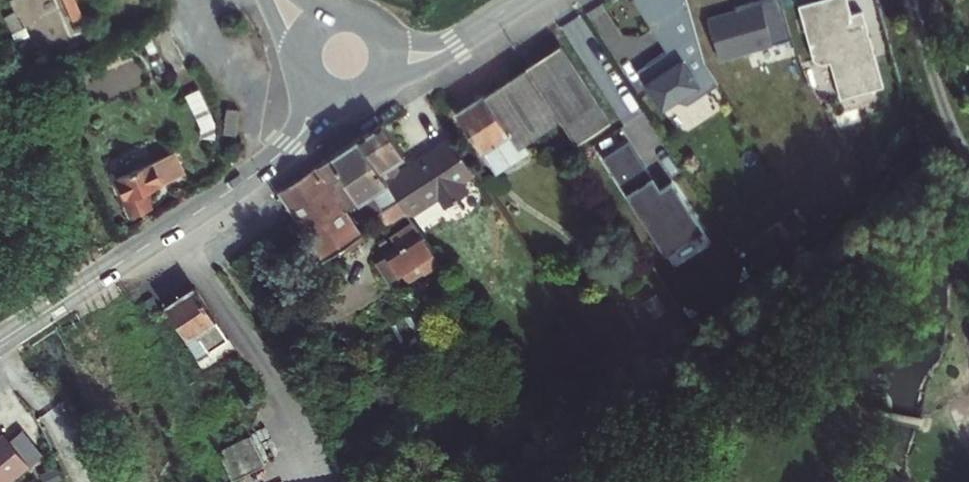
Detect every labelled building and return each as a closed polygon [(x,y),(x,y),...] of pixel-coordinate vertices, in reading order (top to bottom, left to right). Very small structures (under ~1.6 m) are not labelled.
[(706,16),(719,59),(789,39),(778,0),(760,0),(706,16)] [(882,89),(866,12),(851,15),(848,0),(812,0),(798,3),(811,65),(830,61),(838,99),(882,89)] [(680,47),(642,68),(663,104),(701,83),(680,47)] [(551,64),(516,88),(553,141),(567,161),(602,136),(551,64)] [(516,88),(473,116),(515,177),(525,170),(520,164),(553,141),(516,88)] [(242,112),(228,110),(226,132),(226,135),(239,136),(242,112)] [(515,177),(473,116),(448,133),(490,194),(515,177)] [(375,139),(347,157),(400,235),(422,220),(429,230),(460,208),(452,198),(466,189),(465,187),(449,199),(425,165),(404,180),(394,187),(389,179),(399,172),(389,159),(375,139)] [(151,163),(161,181),(177,170),(169,153),(151,163)] [(442,154),(425,165),(449,199),(465,187),(442,154)] [(347,157),(265,211),(314,281),(354,253),(341,234),(351,227),(361,241),(382,226),(402,255),(370,277),(386,301),(426,273),(347,157)] [(162,184),(161,181),(151,163),(115,180),(118,188),(115,190),(120,200),(124,199),(133,217),(153,206),(147,193),(162,184)] [(161,181),(162,184),(180,174),(177,170),(161,181)] [(169,275),(148,290),(167,302),(181,318),(209,304),(199,285),(188,288),(169,275)] [(214,312),(176,337),(201,376),(239,351),(214,312)] [(0,438),(0,481),(19,481),(36,468),(7,433),(0,438)] [(258,434),(222,450),(237,481),(272,466),(258,434)]
